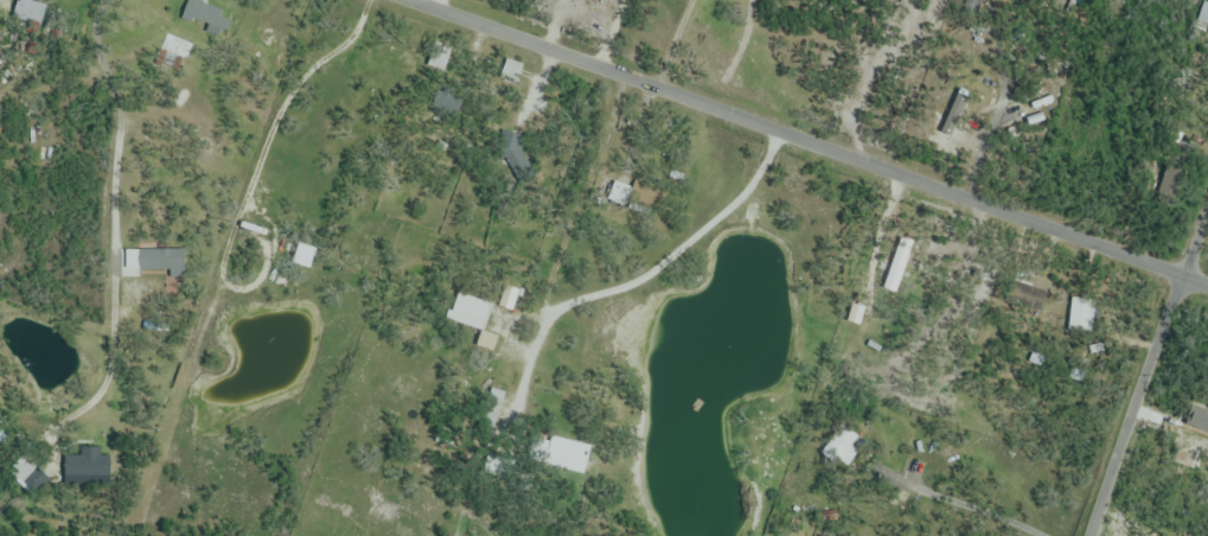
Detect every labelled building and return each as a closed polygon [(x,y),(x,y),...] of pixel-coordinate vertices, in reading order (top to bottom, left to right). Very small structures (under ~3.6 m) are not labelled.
[(17,24),(46,22),(45,0),(15,2),(17,24)] [(228,34),(233,22),(222,18),(225,12),(197,0),(189,0),(183,15),(228,34)] [(1205,0),(1197,21),(1207,25),(1207,1),(1205,0)] [(502,75),(517,80),(522,65),(507,60),(502,75)] [(525,167),(525,132),(500,132),(500,167),(525,167)] [(138,271),(184,271),(184,250),(138,250),(138,271)] [(1033,307),(1038,290),(1011,281),(1005,298),(1033,307)] [(1072,317),(1083,326),(1091,318),(1080,308),(1072,317)] [(826,452),(851,466),(866,438),(841,425),(826,452)] [(592,444),(546,435),(540,464),(586,473),(592,444)] [(103,447),(83,447),(83,455),(67,455),(67,485),(112,485),(112,455),(103,455),(103,447)] [(26,483),(41,494),(52,479),(38,468),(26,483)]
